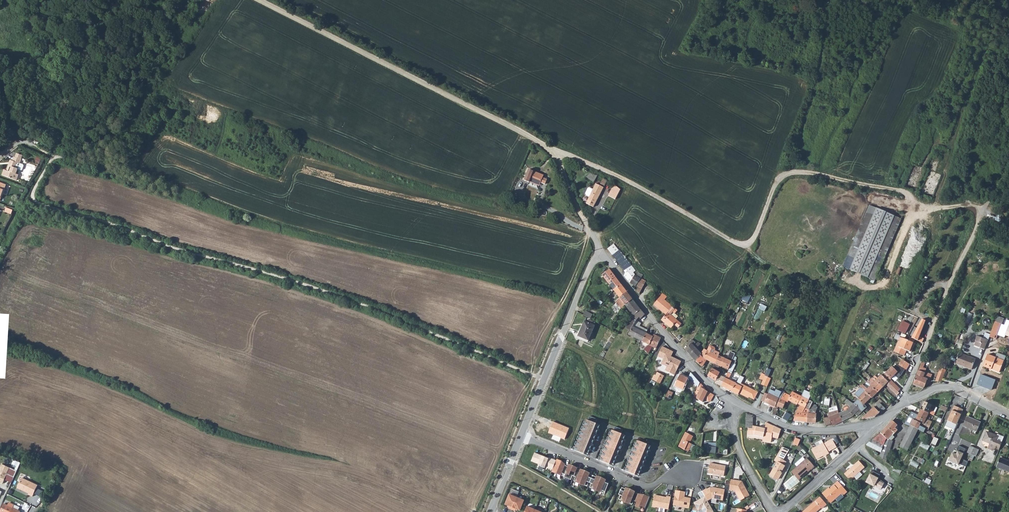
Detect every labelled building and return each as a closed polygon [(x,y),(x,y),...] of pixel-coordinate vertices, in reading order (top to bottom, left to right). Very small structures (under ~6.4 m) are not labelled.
[(21,170),(22,170),(23,166),(23,165),(20,164),(21,160),(14,157),(12,161),(10,166),(8,165),(7,171),(4,170),(2,175),(17,180),(19,175),(16,174),(18,169),(21,170)] [(530,169),(525,180),(531,182),(532,181),(541,184),(542,182),(546,184),(548,179),(544,177),(545,175),(530,169)] [(590,171),(587,177),(594,181),(598,175),(590,171)] [(591,194),(588,200),(595,203),(604,184),(597,181),(595,187),(591,185),(590,186),(587,191),(588,192),(591,194)] [(618,194),(621,188),(615,183),(609,195),(616,198),(618,194)] [(841,277),(858,285),(863,273),(876,279),(902,216),(870,203),(844,265),(846,266),(841,277)] [(613,244),(610,247),(614,253),(620,248),(615,242),(613,244)] [(620,248),(614,253),(620,260),(627,255),(621,248),(620,248)] [(627,255),(620,260),(626,268),(633,262),(627,255)] [(633,262),(626,268),(628,271),(625,272),(632,281),(636,273),(634,271),(638,269),(633,262)] [(611,267),(604,273),(616,288),(622,282),(611,267)] [(636,273),(632,281),(634,283),(637,284),(638,284),(642,276),(644,273),(640,271),(639,274),(636,273)] [(642,276),(638,284),(644,287),(648,279),(642,276)] [(622,282),(616,288),(621,295),(628,289),(622,282)] [(621,295),(617,299),(623,306),(627,301),(633,296),(628,289),(621,295)] [(663,294),(654,305),(666,314),(672,306),(665,300),(667,297),(663,294)] [(633,296),(627,301),(635,312),(632,316),(637,319),(639,315),(641,316),(646,312),(633,296)] [(666,314),(663,318),(673,326),(677,322),(681,325),(684,322),(678,317),(680,315),(677,312),(680,308),(678,306),(677,307),(674,304),(672,306),(666,314)] [(632,316),(629,322),(627,326),(632,329),(630,332),(645,339),(648,332),(650,329),(641,325),(643,321),(637,319),(632,316)] [(595,322),(588,320),(586,319),(582,327),(583,327),(580,334),(589,338),(596,323),(595,322)] [(999,319),(993,334),(999,337),(1006,322),(999,319)] [(645,339),(643,342),(649,345),(651,342),(655,335),(648,332),(645,339)] [(913,332),(912,335),(925,342),(927,338),(922,335),(921,336),(913,332)] [(655,335),(651,342),(650,345),(653,346),(654,344),(659,346),(659,345),(662,338),(663,336),(656,333),(655,335)] [(983,345),(988,348),(992,338),(981,334),(978,339),(984,341),(983,345)] [(688,346),(697,357),(704,349),(701,347),(703,345),(699,340),(695,344),(694,343),(697,340),(694,337),(689,341),(690,343),(688,346)] [(900,344),(897,350),(905,354),(908,349),(909,349),(914,352),(916,347),(915,346),(917,342),(906,337),(902,345),(900,344)] [(704,349),(697,357),(704,363),(707,357),(716,361),(720,352),(721,351),(720,351),(715,349),(716,347),(716,346),(712,344),(711,345),(709,349),(706,347),(704,349)] [(662,346),(658,356),(664,358),(662,363),(668,366),(666,370),(676,374),(682,360),(677,358),(676,359),(671,356),(673,350),(662,346)] [(716,361),(711,373),(717,378),(717,380),(723,383),(728,370),(725,369),(725,370),(723,373),(720,371),(721,369),(720,368),(722,362),(729,366),(732,358),(720,352),(716,361)] [(960,352),(956,363),(972,370),(976,359),(960,352)] [(988,354),(983,366),(999,373),(1004,361),(988,354)] [(910,361),(902,356),(899,362),(907,367),(910,361)] [(922,362),(920,368),(926,370),(928,365),(922,362)] [(888,369),(886,371),(892,376),(896,371),(900,375),(902,372),(899,369),(894,364),(893,363),(888,369)] [(942,366),(936,380),(939,380),(942,380),(947,368),(945,367),(942,366)] [(920,368),(914,382),(919,384),(923,374),(925,375),(926,371),(926,370),(920,368)] [(728,370),(723,383),(734,388),(738,380),(729,376),(731,370),(729,369),(728,370)] [(712,398),(715,392),(709,388),(708,387),(705,383),(693,370),(690,375),(694,377),(700,384),(697,390),(699,391),(697,396),(697,397),(704,399),(706,394),(707,394),(707,396),(712,398)] [(886,371),(882,374),(882,375),(898,390),(901,387),(891,377),(892,376),(886,371)] [(655,374),(652,379),(661,384),(666,376),(658,372),(656,375),(655,374)] [(738,380),(734,388),(739,390),(741,388),(743,389),(746,382),(742,381),(744,375),(741,373),(738,380)] [(763,383),(769,386),(772,377),(767,374),(765,379),(763,383)] [(882,374),(877,379),(884,385),(886,383),(896,393),(899,391),(898,390),(882,375),(882,374)] [(919,384),(925,386),(926,385),(927,383),(928,383),(929,382),(931,381),(933,380),(931,378),(930,377),(925,375),(923,374),(919,384)] [(996,379),(981,374),(977,384),(992,390),(996,379)] [(676,386),(684,389),(688,378),(681,375),(676,386)] [(871,378),(869,381),(872,384),(879,390),(884,385),(877,379),(875,381),(871,378)] [(746,382),(743,389),(750,393),(753,386),(746,382)] [(773,388),(768,400),(778,404),(782,396),(786,385),(781,383),(780,385),(775,383),(773,388)] [(860,395),(858,396),(860,397),(860,396),(865,401),(872,395),(863,386),(862,384),(855,391),(860,395)] [(866,384),(863,386),(872,395),(873,395),(879,390),(872,384),(869,387),(866,384)] [(769,386),(764,398),(768,400),(773,388),(769,386)] [(778,404),(775,411),(778,412),(781,405),(784,407),(788,399),(790,400),(791,399),(799,402),(800,400),(803,394),(795,390),(793,394),(786,391),(784,397),(782,396),(778,404)] [(803,402),(798,409),(805,410),(809,397),(803,394),(800,400),(803,402)] [(849,407),(841,411),(844,418),(854,414),(857,411),(859,413),(863,409),(856,401),(854,400),(849,396),(846,399),(852,404),(849,407)] [(854,400),(856,401),(863,409),(868,404),(865,401),(860,396),(860,397),(858,396),(854,400)] [(798,409),(796,418),(808,419),(809,410),(810,408),(813,401),(814,399),(809,397),(805,410),(798,409)] [(926,399),(922,407),(930,411),(935,413),(936,410),(936,409),(938,405),(935,404),(926,399)] [(881,400),(876,404),(881,409),(882,410),(886,406),(881,400)] [(832,409),(832,410),(832,415),(833,417),(834,423),(844,418),(841,411),(840,407),(839,403),(832,405),(832,409)] [(876,404),(872,408),(877,414),(881,409),(876,404)] [(949,419),(958,423),(965,408),(956,404),(954,409),(953,411),(952,412),(949,419)] [(914,412),(912,415),(915,417),(923,421),(921,424),(924,425),(929,428),(933,420),(927,417),(930,411),(922,407),(919,414),(914,412)] [(867,412),(864,415),(864,416),(877,414),(872,408),(867,412)] [(809,410),(808,419),(817,419),(817,411),(809,410)] [(826,410),(826,414),(827,423),(834,423),(833,417),(832,415),(832,410),(826,410)] [(968,414),(964,423),(978,429),(982,421),(968,414)] [(575,449),(585,453),(586,451),(591,453),(592,450),(587,448),(588,446),(593,448),(594,445),(590,443),(590,441),(595,443),(596,440),(592,438),(592,437),(597,438),(598,435),(594,433),(594,431),(599,433),(600,430),(596,428),(596,427),(601,428),(602,425),(598,423),(600,419),(592,416),(591,420),(588,419),(588,421),(587,421),(586,424),(586,425),(586,426),(585,426),(584,429),(584,430),(579,441),(577,444),(578,444),(577,446),(575,449)] [(915,417),(911,423),(919,427),(922,429),(924,425),(921,424),(923,421),(915,417)] [(885,428),(883,430),(888,435),(893,437),(895,434),(893,432),(895,429),(897,430),(900,427),(897,424),(899,422),(897,420),(894,418),(885,428)] [(754,425),(750,425),(749,432),(764,434),(762,440),(771,442),(773,434),(776,423),(767,419),(766,425),(754,422),(754,425)] [(564,439),(569,428),(554,422),(549,433),(564,439)] [(776,423),(773,434),(779,435),(782,426),(776,423)] [(910,427),(907,431),(915,435),(919,427),(911,423),(910,427)] [(601,459),(611,464),(612,462),(616,464),(618,460),(613,458),(614,457),(618,459),(620,455),(615,453),(616,452),(620,454),(622,450),(617,448),(618,447),(622,449),(624,445),(619,443),(620,442),(624,444),(626,440),(621,438),(622,437),(626,439),(628,435),(624,434),(625,430),(618,426),(616,430),(614,430),(613,432),(612,431),(611,435),(612,435),(611,437),(610,437),(609,440),(610,440),(605,451),(604,451),(603,454),(604,455),(603,456),(602,456),(601,459)] [(997,446),(1000,447),(1004,440),(997,437),(999,433),(988,429),(985,437),(992,440),(990,445),(994,447),(997,447),(997,446)] [(876,434),(873,436),(885,442),(888,436),(887,435),(888,435),(883,430),(876,434)] [(907,431),(901,443),(903,445),(909,447),(915,435),(907,431)] [(1006,435),(1000,432),(999,433),(997,437),(1004,440),(1006,435)] [(685,433),(678,448),(688,452),(692,444),(690,444),(693,437),(685,433)] [(883,448),(881,452),(888,455),(893,443),(895,438),(893,437),(888,435),(887,435),(888,436),(885,442),(883,448)] [(873,436),(868,441),(877,445),(883,448),(885,442),(873,436)] [(706,438),(705,449),(716,451),(717,440),(706,438)] [(824,443),(812,449),(818,459),(830,453),(829,452),(837,447),(833,439),(825,444),(824,443)] [(651,449),(653,446),(639,440),(638,442),(636,445),(637,445),(636,447),(634,450),(635,450),(630,462),(629,462),(628,465),(629,465),(628,467),(627,466),(626,470),(636,474),(637,472),(641,474),(643,470),(638,468),(639,467),(643,469),(645,465),(640,464),(641,462),(645,464),(647,461),(642,459),(643,457),(647,459),(649,455),(644,454),(645,452),(649,454),(651,451),(646,449),(647,447),(651,449)] [(717,440),(716,451),(723,451),(724,446),(725,441),(717,440)] [(787,454),(790,447),(783,444),(780,450),(787,454)] [(953,452),(950,460),(965,467),(967,461),(962,459),(964,453),(965,448),(959,446),(956,453),(953,452)] [(553,470),(557,460),(549,457),(549,458),(535,452),(532,461),(539,464),(539,465),(546,468),(546,467),(553,470)] [(784,457),(778,453),(775,457),(778,459),(771,472),(772,474),(776,477),(779,476),(784,467),(784,466),(786,463),(785,463),(787,459),(784,457)] [(814,466),(807,458),(791,471),(794,475),(798,480),(811,469),(814,466)] [(998,468),(1008,471),(1008,461),(1001,458),(998,468)] [(562,461),(558,459),(557,460),(553,470),(553,471),(562,475),(563,473),(566,474),(565,476),(572,479),(574,475),(576,476),(575,480),(588,486),(590,482),(592,483),(591,487),(606,493),(610,482),(570,465),(569,466),(566,465),(566,464),(561,462),(562,461)] [(712,461),(710,472),(724,474),(727,464),(712,461)] [(865,467),(859,461),(854,465),(855,465),(851,469),(850,468),(845,473),(851,480),(854,476),(856,479),(862,474),(860,471),(865,467)] [(17,471),(2,464),(0,468),(0,482),(3,484),(7,474),(14,477),(17,471)] [(871,472),(865,483),(874,487),(874,486),(881,490),(884,484),(879,480),(878,480),(879,476),(871,472)] [(800,481),(798,480),(794,475),(792,477),(790,479),(788,481),(786,483),(784,485),(789,490),(791,488),(793,486),(795,485),(797,483),(800,481)] [(741,479),(730,477),(729,483),(728,488),(734,489),(739,499),(747,495),(744,489),(745,488),(741,479)] [(22,478),(17,488),(21,490),(22,489),(29,493),(28,495),(32,497),(38,485),(22,478)] [(829,486),(823,492),(831,503),(842,493),(844,495),(848,491),(838,480),(834,484),(835,485),(831,488),(829,486)] [(622,492),(620,496),(634,502),(635,498),(639,499),(637,503),(642,505),(643,503),(647,505),(651,494),(647,492),(647,494),(624,484),(621,491),(622,492)] [(713,496),(722,498),(724,487),(716,486),(712,486),(709,487),(704,489),(709,499),(713,496)] [(704,489),(700,490),(703,497),(702,497),(695,499),(699,508),(702,506),(705,511),(709,511),(714,510),(709,499),(704,489)] [(674,504),(690,507),(692,498),(685,497),(686,492),(677,490),(674,504)] [(669,509),(672,497),(668,496),(667,497),(655,495),(653,506),(669,509)] [(822,495),(803,511),(815,511),(822,506),(824,507),(829,503),(822,495)] [(509,510),(512,511),(517,499),(510,496),(506,506),(510,508),(509,510)] [(525,502),(517,499),(512,511),(514,511),(516,511),(517,511),(520,511),(525,502)] [(20,511),(18,510),(19,508),(9,503),(8,506),(4,504),(0,511),(20,511)]
